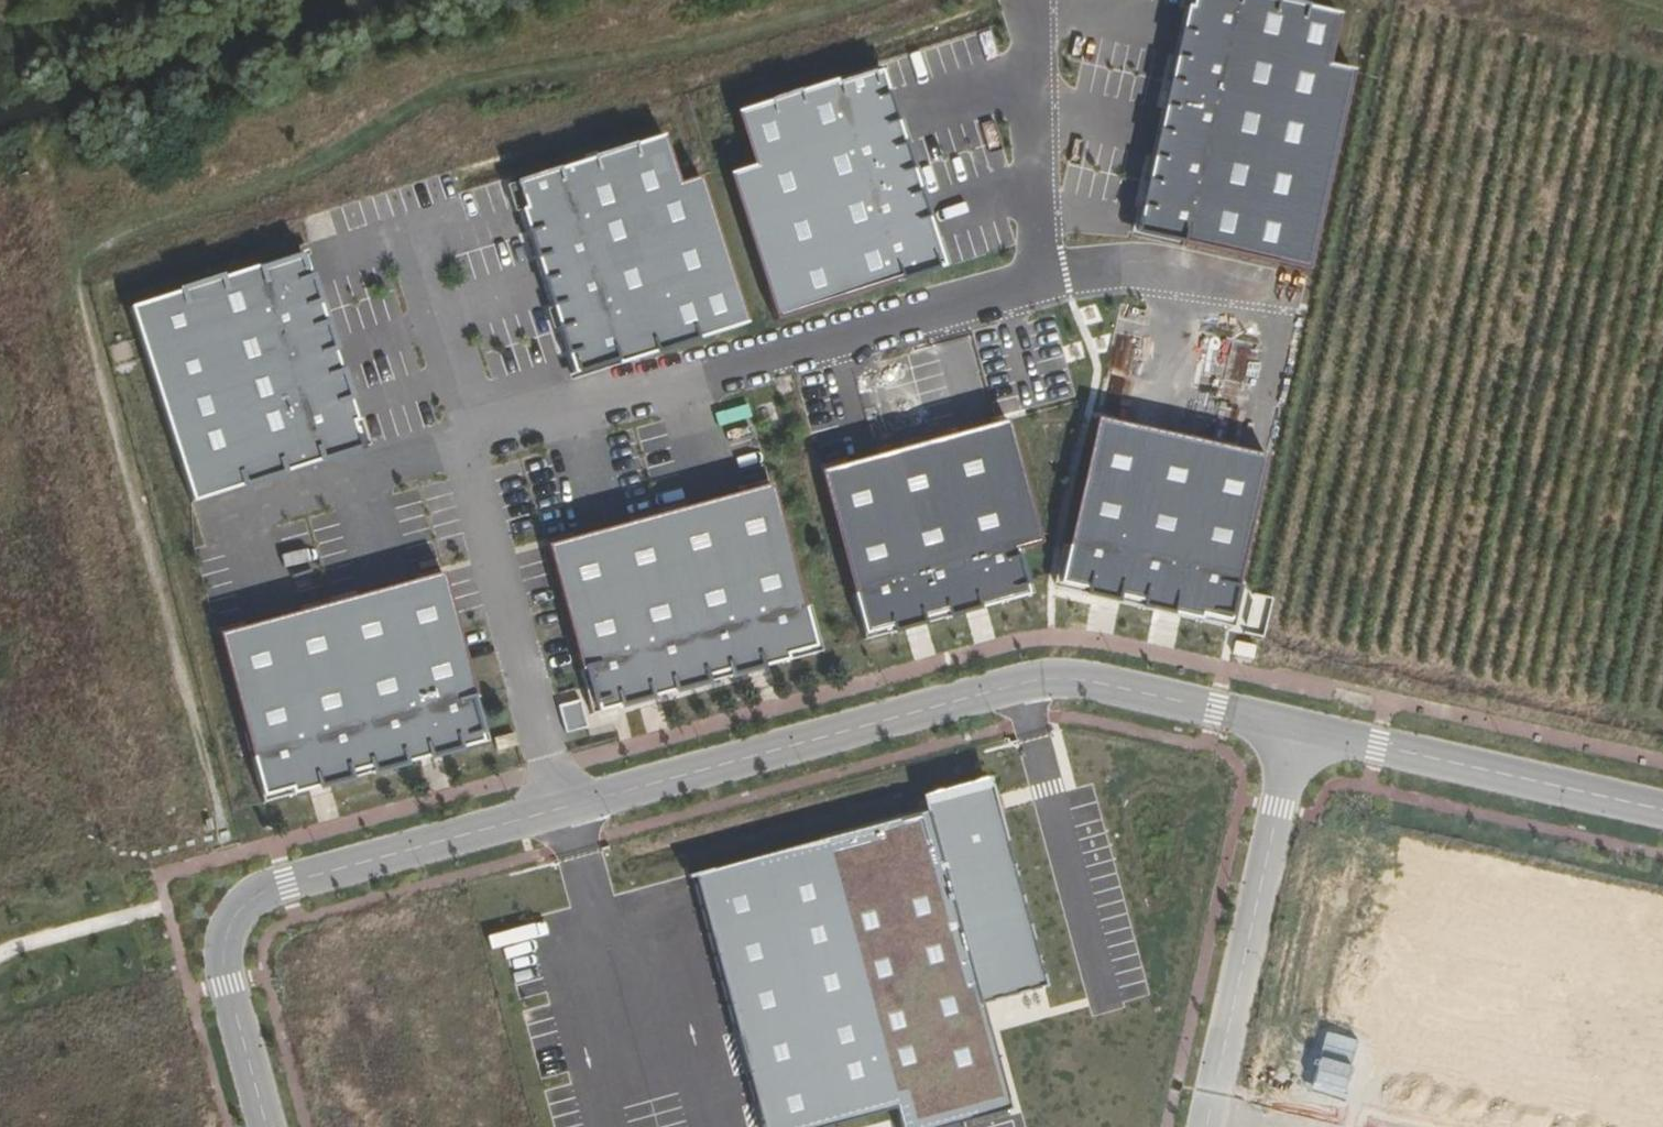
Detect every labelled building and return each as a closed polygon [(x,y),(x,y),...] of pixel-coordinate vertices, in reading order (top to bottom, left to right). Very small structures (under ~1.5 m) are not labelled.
[(1352,71),(1324,64),(1336,14),(1273,0),(1188,0),(1136,233),(1309,272),(1352,71)] [(933,77),(925,52),(911,56),(920,82),(933,77)] [(1170,55),(1156,52),(1150,78),(1164,81),(1170,55)] [(920,82),(911,56),(898,60),(906,86),(920,82)] [(906,86),(898,60),(885,64),(893,90),(906,86)] [(775,322),(944,268),(880,67),(736,113),(753,167),(728,175),(775,322)] [(1164,81),(1150,78),(1144,104),(1158,107),(1164,81)] [(747,324),(685,130),(512,185),(574,380),(747,324)] [(921,136),(930,163),(944,159),(935,132),(921,136)] [(908,141),(917,167),(930,163),(921,136),(908,141)] [(1131,150),(1124,177),(1138,181),(1145,153),(1131,150)] [(930,163),(939,190),(953,186),(944,159),(930,163)] [(917,167),(926,194),(939,190),(930,163),(917,167)] [(365,447),(302,252),(246,272),(129,308),(192,503),(365,447)] [(342,307),(334,280),(320,284),(329,311),(342,307)] [(351,334),(342,307),(329,311),(337,338),(351,334)] [(1032,349),(1059,341),(1056,327),(1028,335),(1032,349)] [(1040,376),(1067,368),(1063,355),(1036,362),(1040,376)] [(369,390),(360,363),(346,367),(355,394),(369,390)] [(997,417),(1024,409),(1020,395),(993,403),(997,417)] [(932,436),(959,428),(955,415),(928,422),(932,436)] [(1267,457),(1096,419),(1058,589),(1229,627),(1267,457)] [(1041,545),(1007,421),(819,472),(865,640),(1032,595),(1020,551),(1041,545)] [(904,444),(932,436),(928,422),(900,430),(904,444)] [(736,473),(764,466),(760,452),(733,460),(736,473)] [(652,483),(679,475),(675,461),(648,469),(652,483)] [(740,487),(768,479),(764,466),(736,473),(740,487)] [(655,496),(683,489),(679,475),(652,483),(655,496)] [(628,504),(655,496),(652,483),(624,491),(628,504)] [(771,484),(546,546),(592,714),(817,653),(771,484)] [(659,510),(687,502),(683,489),(655,496),(659,510)] [(632,518),(659,510),(655,496),(628,504),(632,518)] [(543,541),(570,533),(566,520),(539,527),(543,541)] [(416,576),(444,569),(440,555),(412,563),(416,576)] [(449,586),(477,578),(473,565),(445,573),(449,586)] [(489,742),(442,573),(217,634),(263,803),(489,742)] [(453,600),(480,592),(477,578),(449,586),(453,600)] [(457,613),(484,606),(480,592),(453,600),(457,613)] [(214,616),(218,629),(247,620),(243,607),(214,616)] [(465,647),(493,639),(489,626),(462,633),(465,647)] [(469,661),(497,653),(493,639),(465,647),(469,661)] [(1235,653),(1255,658),(1258,647),(1237,642),(1235,653)] [(587,729),(580,700),(558,706),(566,734),(587,729)] [(514,734),(495,739),(498,751),(517,746),(514,734)] [(995,804),(990,785),(924,803),(926,811),(981,1005),(1046,988),(995,804)] [(926,811),(693,875),(761,1126),(833,1126),(894,1110),(899,1126),(953,1126),(1010,1111),(981,1005),(926,811)]
